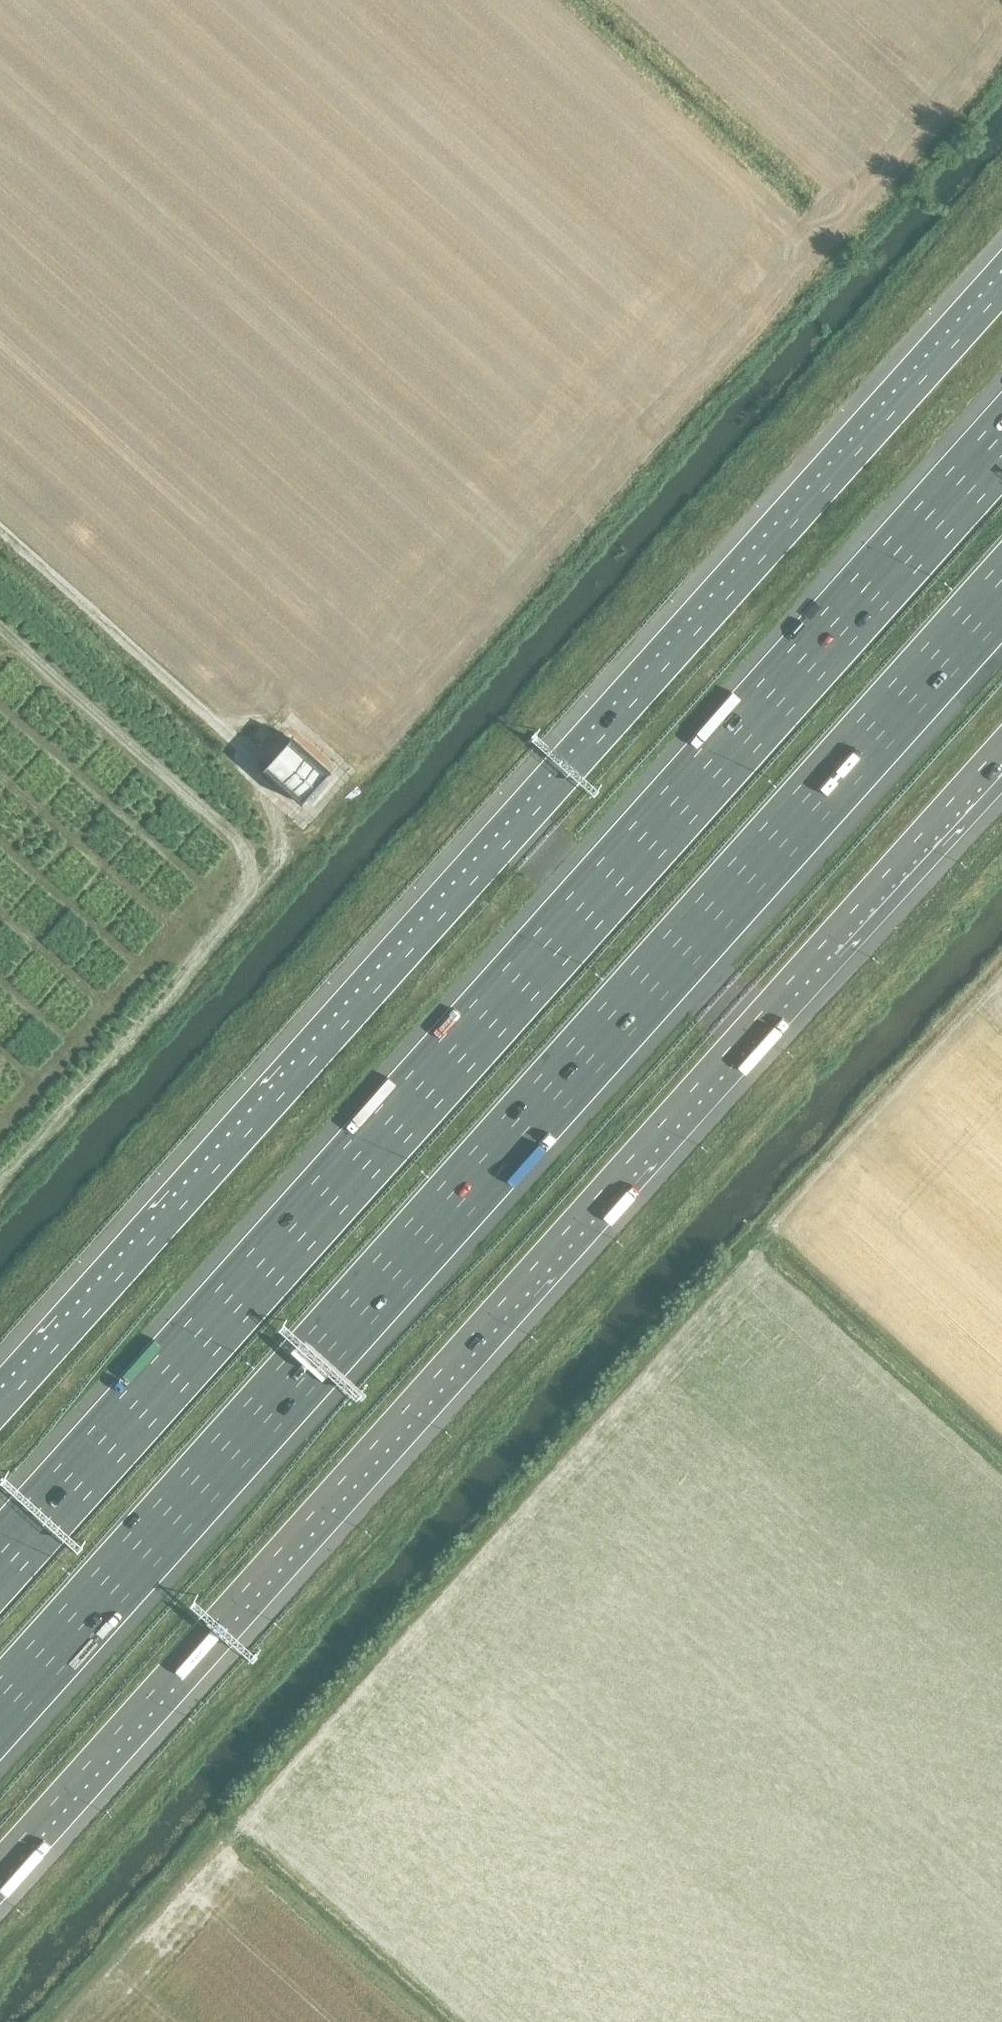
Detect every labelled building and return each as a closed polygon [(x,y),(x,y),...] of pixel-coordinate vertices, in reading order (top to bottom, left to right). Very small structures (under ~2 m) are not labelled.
[(301,799),(327,771),(290,738),(264,766),(301,799)]
